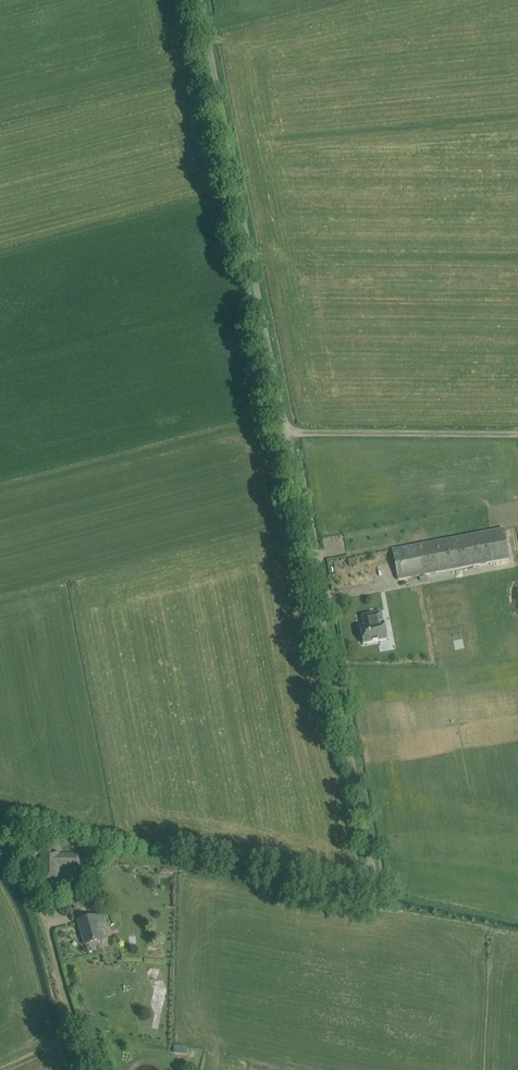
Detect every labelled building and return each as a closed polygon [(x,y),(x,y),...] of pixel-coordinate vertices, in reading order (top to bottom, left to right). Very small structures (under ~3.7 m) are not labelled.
[(510,559),(504,529),(393,550),(398,580),(510,559)] [(363,644),(387,640),(381,612),(362,616),(364,627),(360,628),(363,644)] [(454,641),(454,649),(463,648),(462,640),(454,641)] [(59,867),(79,867),(79,855),(59,855),(59,853),(41,853),(41,880),(59,880),(59,867)] [(103,926),(100,916),(79,922),(85,945),(103,940),(99,927),(103,926)]
